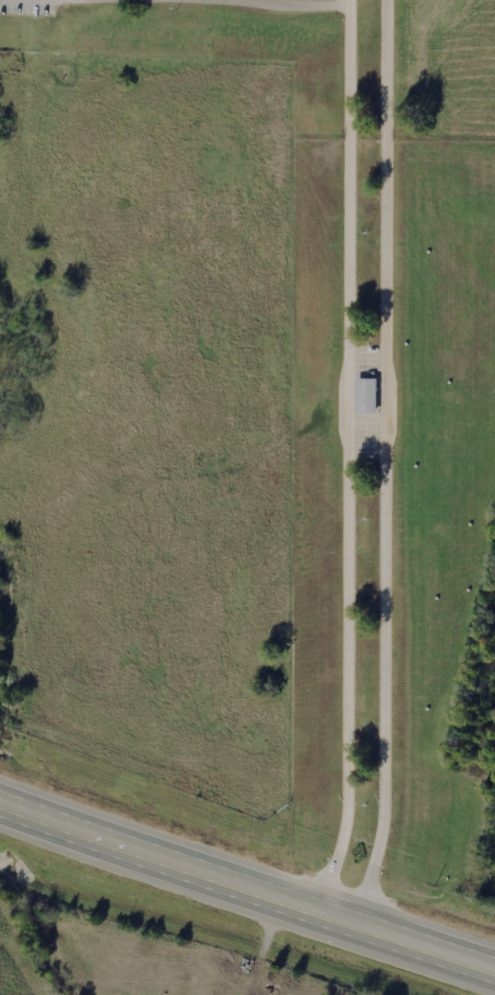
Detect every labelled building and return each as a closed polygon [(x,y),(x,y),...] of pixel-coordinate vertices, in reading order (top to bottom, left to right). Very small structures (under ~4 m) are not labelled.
[(377,379),(356,378),(355,413),(377,413),(377,379)]
